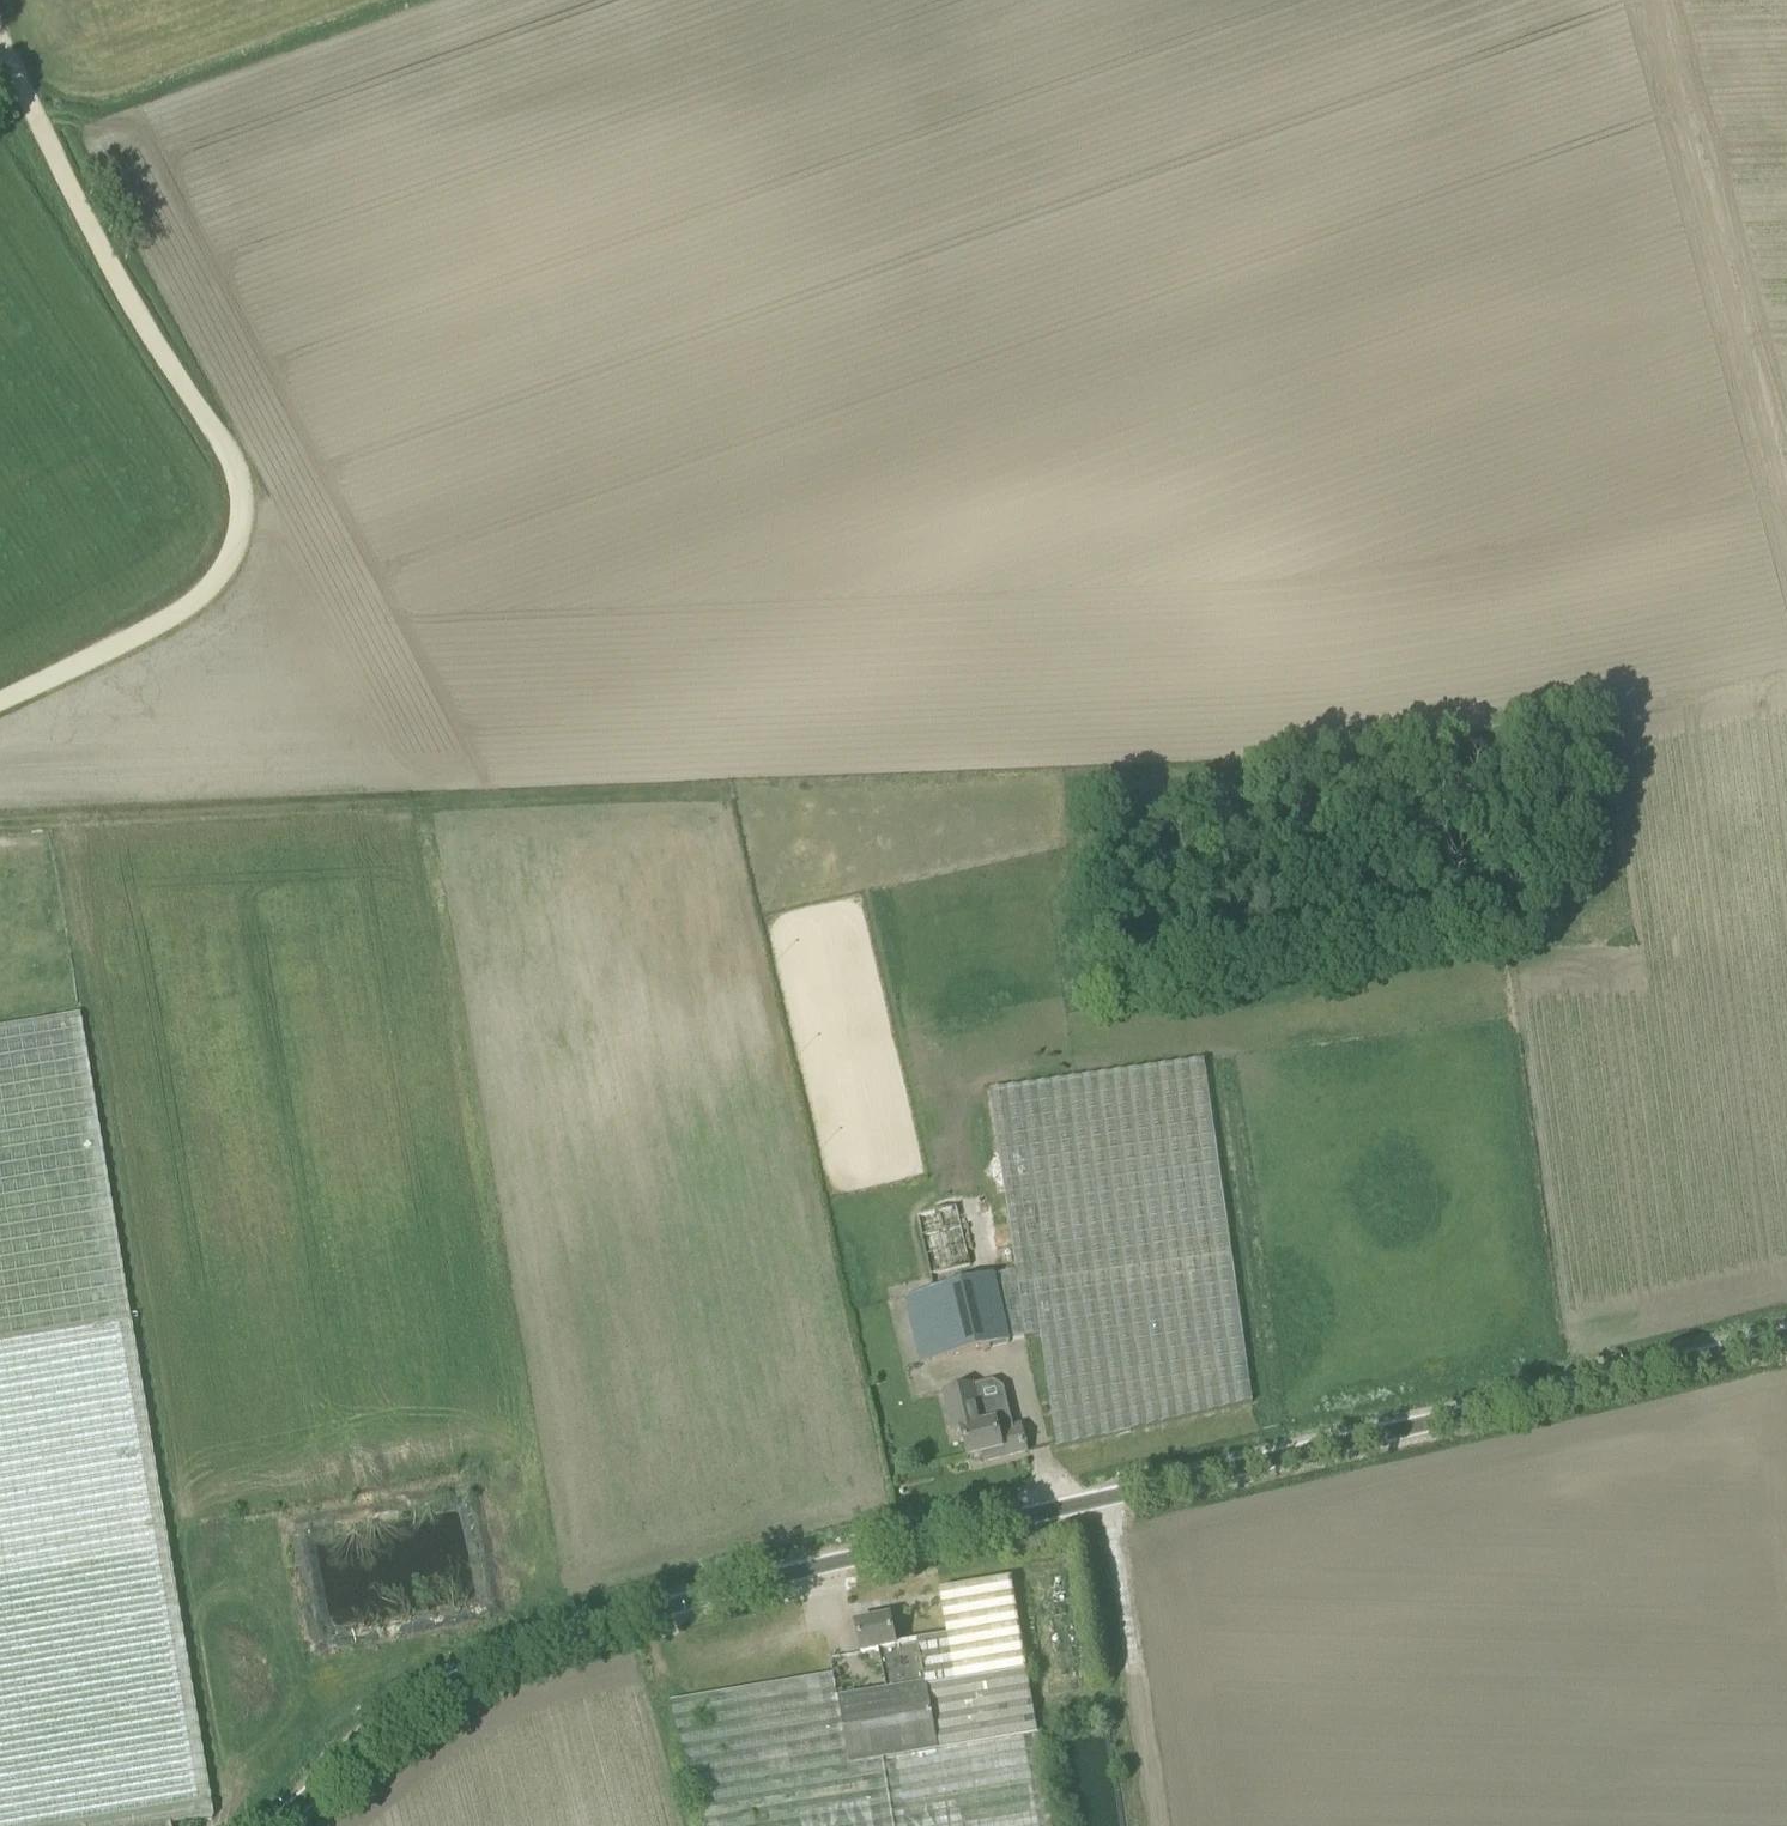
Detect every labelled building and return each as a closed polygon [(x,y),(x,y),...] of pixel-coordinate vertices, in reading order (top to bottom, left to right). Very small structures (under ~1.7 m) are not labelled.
[(1016,1273),(994,1279),(1009,1340),(1040,1336),(1056,1450),(1252,1403),(1204,1062),(990,1092),(1016,1273)] [(926,1237),(946,1233),(945,1230),(959,1227),(954,1207),(921,1214),(926,1237)] [(935,1293),(905,1300),(920,1364),(1009,1343),(1009,1340),(994,1279),(973,1284),(935,1293)] [(961,1432),(968,1460),(983,1456),(984,1463),(1026,1453),(1020,1428),(1013,1429),(1005,1397),(977,1404),(973,1387),(943,1394),(953,1434),(961,1432)] [(947,1637),(918,1643),(926,1686),(927,1686),(927,1690),(1027,1673),(1010,1579),(940,1592),(947,1637)] [(887,1692),(926,1686),(918,1643),(896,1648),(890,1619),(856,1626),(861,1655),(879,1651),(887,1692)] [(927,1690),(937,1748),(1037,1731),(1027,1673),(927,1690)] [(1037,1735),(1037,1731),(937,1748),(848,1762),(837,1701),(833,1676),(671,1703),(703,1825),(1053,1825),(1037,1735)] [(926,1686),(887,1692),(837,1701),(848,1762),(937,1748),(927,1690),(927,1686),(926,1686)] [(164,1825),(206,1818),(198,1772),(201,1766),(187,1777),(171,1780),(174,1793),(159,1795),(153,1809),(122,1796),(114,1786),(94,1789),(86,1777),(74,1787),(74,1790),(64,1798),(67,1815),(54,1818),(43,1825),(164,1825)]
